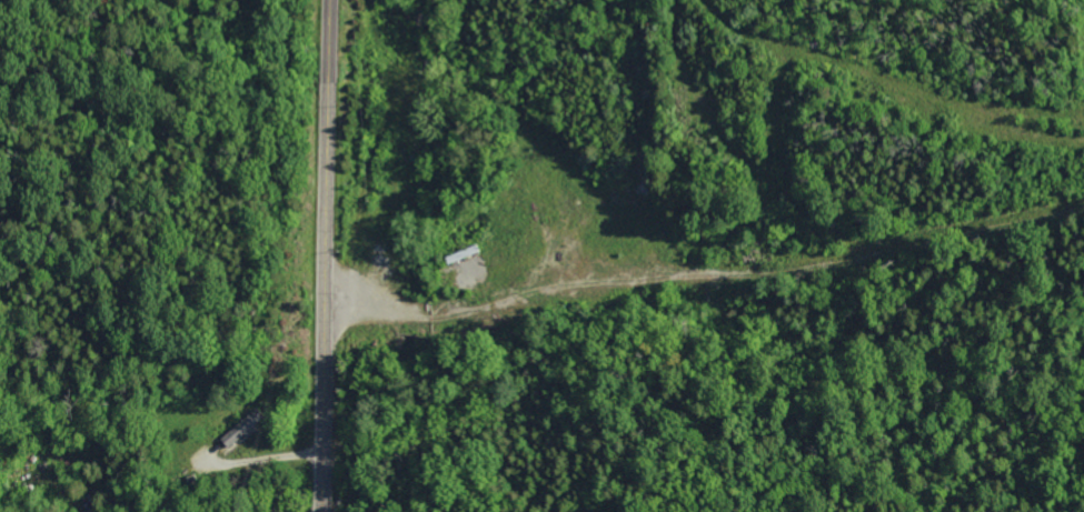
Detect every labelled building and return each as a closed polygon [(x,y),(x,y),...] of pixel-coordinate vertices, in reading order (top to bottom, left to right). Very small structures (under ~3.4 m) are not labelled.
[(227,449),(266,419),(258,409),(219,438),(227,449)]
